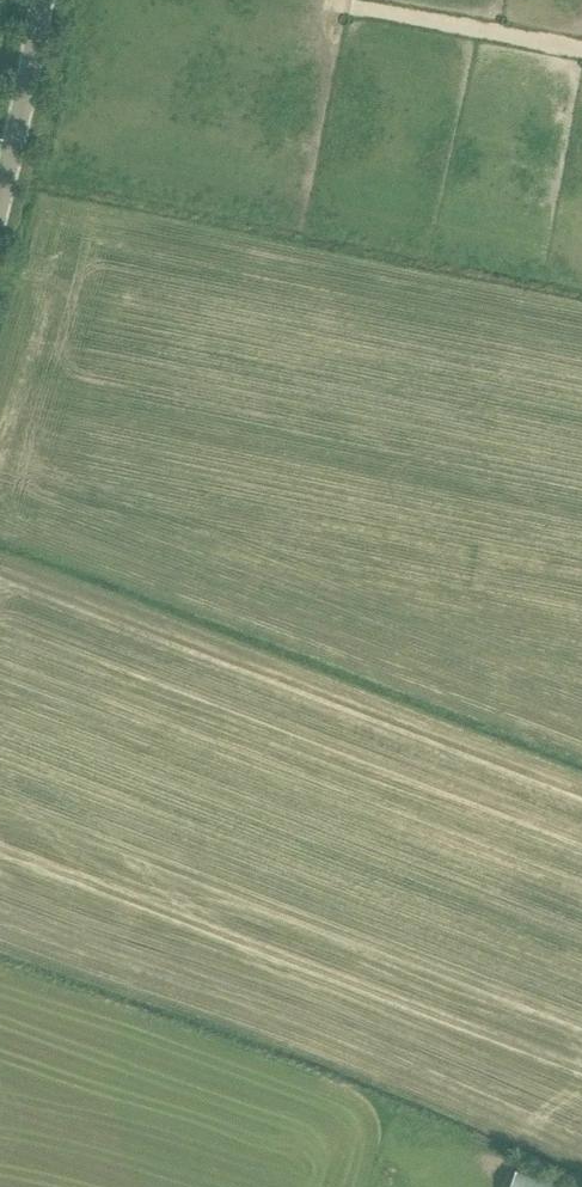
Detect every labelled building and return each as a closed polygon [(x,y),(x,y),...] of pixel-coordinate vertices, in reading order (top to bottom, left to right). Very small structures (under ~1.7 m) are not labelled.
[(516,1171),(510,1186),(557,1186),(516,1171)]
